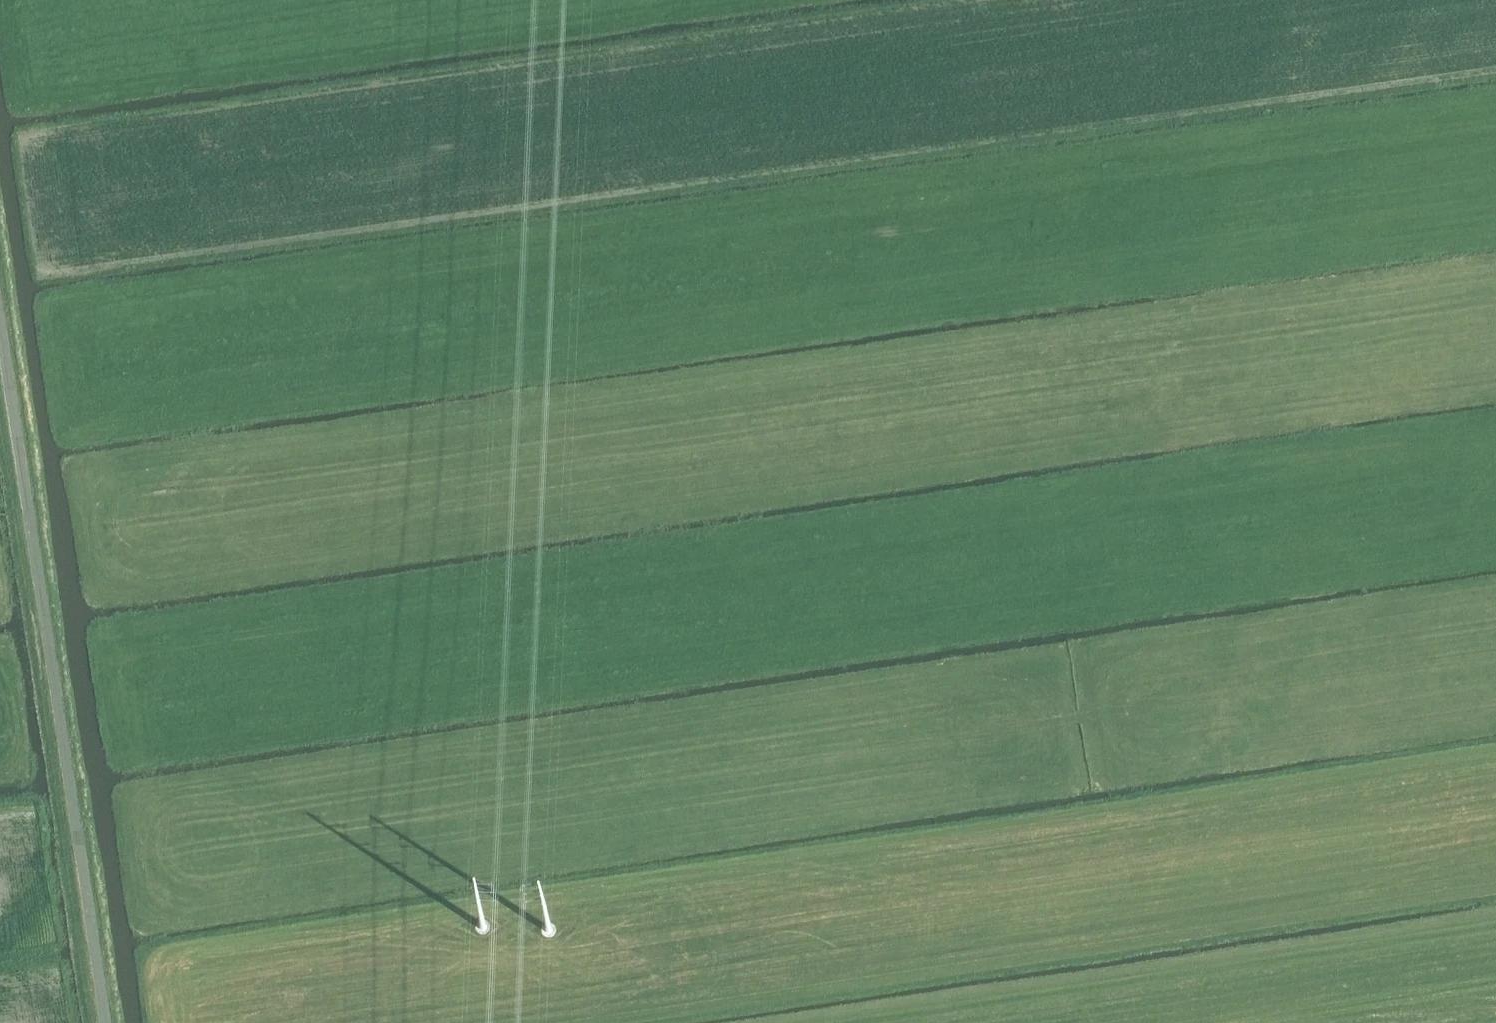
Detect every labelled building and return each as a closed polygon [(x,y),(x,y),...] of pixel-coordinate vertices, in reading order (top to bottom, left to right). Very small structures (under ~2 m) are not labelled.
[(481,935),(483,935),(484,935),(486,934),(487,934),(488,933),(489,932),(490,931),(490,929),(491,928),(491,927),(490,925),(490,924),(489,923),(488,922),(487,921),(486,920),(484,920),(483,919),(481,920),(480,920),(479,921),(478,922),(477,923),(476,924),(475,926),(475,927),(475,928),(476,930),(477,931),(478,932),(479,933),(480,934),(481,935)] [(541,928),(541,930),(541,931),(542,933),(542,934),(543,935),(544,936),(546,937),(547,938),(549,938),(550,938),(552,937),(553,937),(554,936),(555,935),(556,934),(556,932),(557,931),(557,929),(556,928),(556,927),(555,925),(554,924),(553,923),(552,923),(550,922),(549,922),(547,922),(546,923),(544,923),(543,924),(542,926),(542,927),(541,928)]
